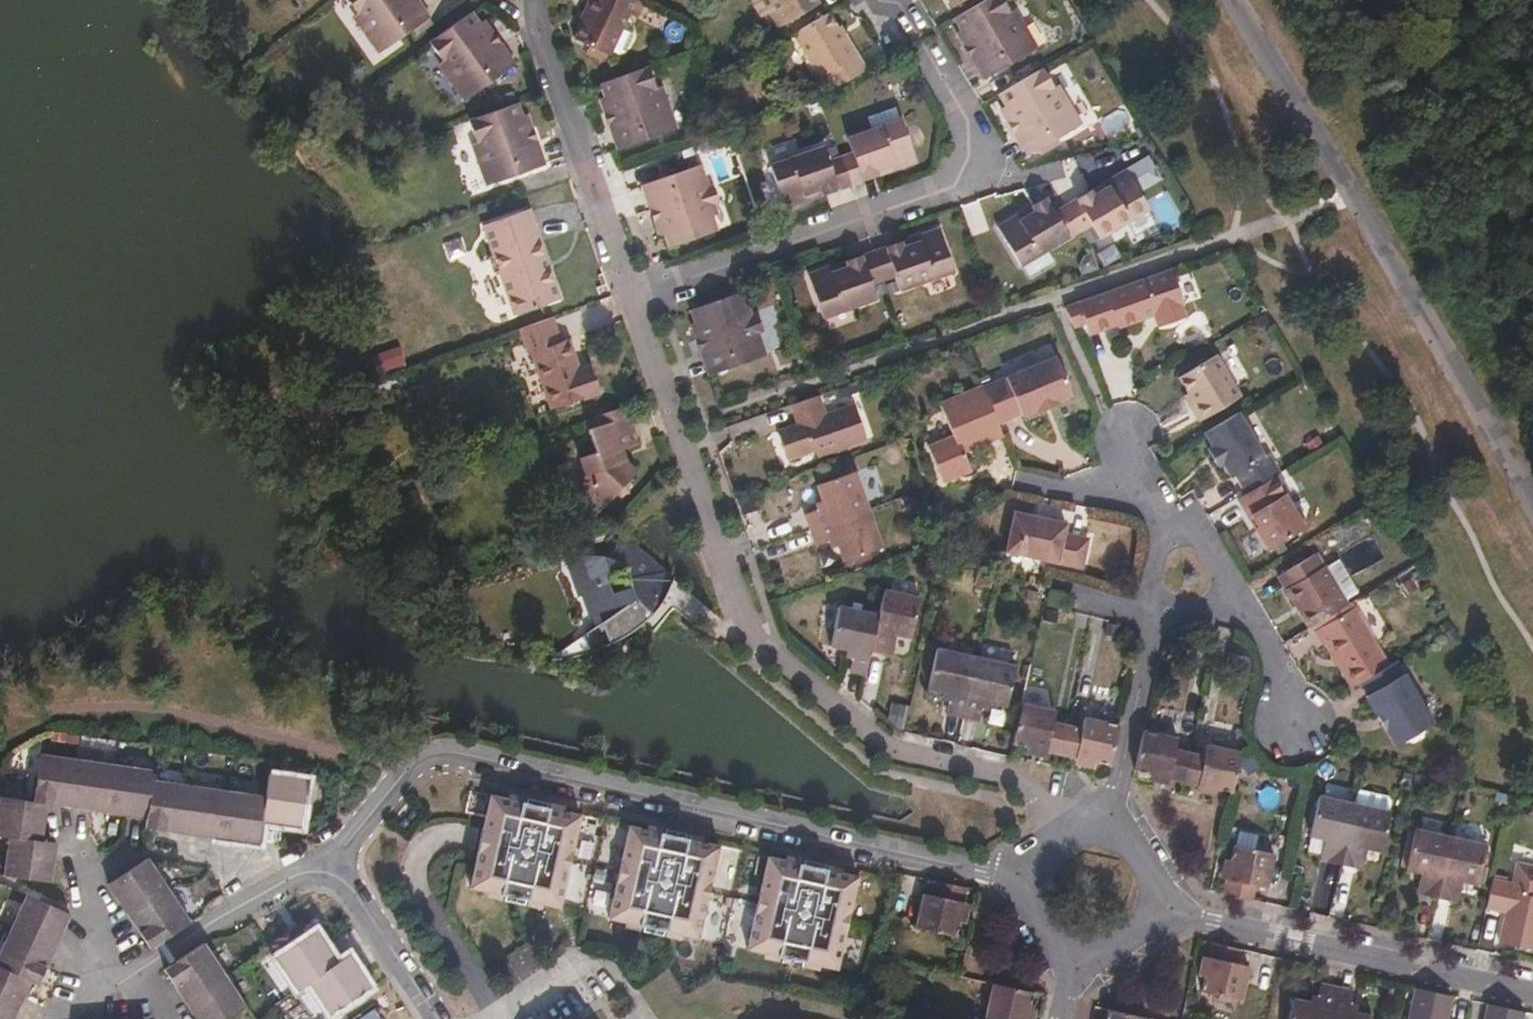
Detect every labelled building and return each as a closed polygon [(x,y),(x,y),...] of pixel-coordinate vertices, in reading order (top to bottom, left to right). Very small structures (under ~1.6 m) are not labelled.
[(374,28),(371,30),(384,50),(433,16),(422,0),(355,0),(374,28)] [(644,0),(592,0),(587,9),(591,12),(580,39),(614,54),(633,12),(640,15),(646,1),(644,0)] [(778,7),(772,10),(782,26),(821,1),(820,0),(773,0),(778,7)] [(1005,0),(987,0),(956,19),(970,43),(973,41),(981,53),(973,59),(986,79),(1038,48),(1026,28),(1022,28),(1005,0)] [(473,9),(432,39),(458,75),(453,78),(468,97),(517,62),(503,41),(496,47),(487,36),(491,33),(473,9)] [(833,89),(867,69),(849,38),(846,39),(830,14),(794,36),(819,78),(825,76),(833,89)] [(496,47),(503,41),(494,29),(491,33),(487,36),(496,47)] [(964,47),(973,59),(981,53),(973,41),(970,43),(964,47)] [(653,63),(605,81),(612,105),(616,104),(620,117),(613,121),(622,146),(679,126),(671,103),(667,104),(653,63)] [(1065,104),(1044,69),(1000,94),(1013,118),(1017,117),(1023,129),(1017,134),(1029,153),(1081,124),(1070,103),(1065,104)] [(522,99),(473,117),(487,158),(483,160),(492,183),(548,163),(540,141),(533,142),(528,129),(531,127),(522,99)] [(616,104),(612,105),(608,106),(613,121),(620,117),(616,104)] [(867,113),(872,126),(898,117),(892,104),(867,113)] [(890,162),(893,169),(916,160),(901,116),(898,117),(872,126),(849,135),(855,149),(863,171),(890,162)] [(1009,121),(1017,134),(1023,129),(1017,117),(1013,118),(1009,121)] [(533,142),(540,141),(536,126),(531,127),(528,129),(533,142)] [(773,161),(797,153),(792,140),(768,148),(773,161)] [(786,208),(813,198),(810,191),(838,181),(830,158),(825,143),(797,153),(773,161),(770,163),(786,208)] [(842,154),(852,184),(865,179),(863,171),(855,149),(842,154)] [(840,188),(852,184),(842,154),(830,158),(838,181),(840,188)] [(863,171),(865,179),(893,169),(890,162),(863,171)] [(711,186),(702,163),(644,185),(652,208),(659,205),(664,220),(662,221),(672,250),(720,232),(705,189),(711,186)] [(1076,202),(1088,222),(1097,237),(1121,223),(1146,209),(1147,207),(1124,168),(1099,183),(1103,187),(1076,202)] [(813,198),(840,188),(838,181),(810,191),(813,198)] [(1099,183),(1073,198),(1076,202),(1103,187),(1099,183)] [(1020,215),(1045,199),(1040,192),(1015,208),(1020,215)] [(1064,203),(1078,228),(1088,222),(1076,202),(1073,198),(1064,203)] [(1045,247),(1067,233),(1052,210),(1045,199),(1020,215),(1015,208),(991,222),(1017,264),(1045,247)] [(1067,233),(1078,228),(1064,203),(1052,210),(1067,233)] [(530,209),(525,211),(531,226),(536,226),(530,209)] [(1146,209),(1121,223),(1127,233),(1151,219),(1146,209)] [(525,211),(484,225),(515,314),(561,298),(552,275),(548,276),(542,260),(547,258),(536,226),(531,226),(525,211)] [(886,251),(893,275),(900,289),(923,281),(953,270),(937,227),(912,236),(913,241),(886,251)] [(912,236),(886,246),(886,251),(913,241),(912,236)] [(443,244),(447,260),(466,255),(463,239),(443,244)] [(873,250),(882,278),(893,275),(886,251),(886,246),(873,250)] [(1051,256),(1045,247),(1017,264),(1022,272),(1051,256)] [(871,282),(882,278),(873,250),(860,255),(862,260),(871,282)] [(862,260),(860,255),(834,265),(835,269),(862,260)] [(548,276),(552,275),(547,258),(542,260),(548,276)] [(876,297),(871,282),(862,260),(835,269),(834,265),(808,274),(823,317),(876,297)] [(1188,303),(1175,269),(1067,307),(1076,325),(1088,320),(1093,332),(1120,323),(1122,326),(1157,314),(1161,325),(1188,315),(1184,304),(1188,303)] [(953,270),(923,281),(927,291),(956,280),(953,270)] [(754,331),(749,316),(740,293),(694,310),(702,336),(704,335),(709,348),(702,351),(711,374),(766,354),(759,330),(754,331)] [(759,312),(749,316),(754,331),(759,330),(765,327),(759,312)] [(551,317),(520,328),(530,354),(532,353),(551,409),(594,393),(585,369),(581,370),(570,339),(560,342),(551,317)] [(1197,402),(1193,405),(1201,418),(1243,393),(1218,352),(1181,372),(1190,390),(1197,402)] [(1059,354),(983,382),(998,418),(1021,409),(1022,412),(1036,406),(1038,409),(1059,401),(1058,397),(1074,391),(1059,354)] [(998,418),(983,382),(938,399),(950,432),(925,442),(940,478),(969,467),(961,445),(968,443),(971,446),(1003,433),(998,418)] [(1185,392),(1193,405),(1197,402),(1190,390),(1185,392)] [(823,408),(819,395),(791,404),(794,417),(800,415),(802,421),(777,430),(787,458),(815,449),(817,455),(866,438),(853,403),(820,415),(819,410),(823,408)] [(630,415),(627,404),(596,415),(599,425),(630,415)] [(1266,455),(1240,411),(1205,433),(1212,444),(1209,448),(1219,465),(1223,463),(1231,476),(1266,455)] [(639,442),(630,415),(599,425),(590,429),(597,451),(581,457),(586,475),(594,482),(582,497),(601,513),(639,471),(627,461),(619,462),(616,451),(639,442)] [(857,472),(863,491),(872,488),(876,482),(872,470),(866,469),(857,472)] [(808,511),(814,527),(869,508),(863,491),(857,472),(855,471),(817,484),(822,498),(824,505),(817,508),(808,511)] [(573,489),(582,497),(594,482),(586,475),(573,489)] [(1298,507),(1277,475),(1240,497),(1254,520),(1258,518),(1264,526),(1261,529),(1273,547),(1309,526),(1312,518),(1306,507),(1298,507)] [(815,500),(817,508),(824,505),(822,498),(815,500)] [(869,508),(814,527),(819,543),(829,540),(836,537),(838,545),(843,559),(881,545),(869,508)] [(1068,520),(1016,509),(1008,548),(1084,565),(1090,535),(1065,530),(1068,520)] [(648,607),(654,611),(663,599),(659,593),(674,574),(626,535),(610,555),(585,555),(570,560),(582,593),(584,593),(593,616),(597,616),(600,625),(590,631),(597,648),(630,633),(643,623),(641,615),(648,607)] [(836,537),(829,540),(831,546),(838,545),(836,537)] [(1313,625),(1352,602),(1349,597),(1361,590),(1341,557),(1329,564),(1320,550),(1282,574),(1313,625)] [(880,613),(872,648),(887,651),(891,631),(912,635),(920,595),(886,588),(880,613)] [(1064,592),(1047,588),(1045,599),(1061,603),(1064,592)] [(850,668),(867,672),(872,648),(880,613),(840,604),(832,644),(846,647),(854,649),(853,656),(850,668)] [(1365,679),(1394,662),(1359,604),(1315,630),(1324,644),(1329,641),(1355,685),(1365,679)] [(947,710),(964,714),(978,655),(937,646),(927,688),(944,691),(951,693),(950,700),(947,710)] [(846,654),(853,656),(854,649),(846,647),(846,654)] [(978,655),(964,714),(980,718),(982,708),(984,700),(992,702),(1006,705),(1015,664),(978,655)] [(1436,720),(1400,659),(1394,662),(1365,679),(1374,692),(1368,696),(1399,744),(1436,720)] [(942,698),(950,700),(951,693),(944,691),(942,698)] [(984,700),(982,708),(991,709),(992,702),(984,700)] [(1023,702),(1014,740),(1029,744),(1048,748),(1062,752),(1070,723),(1054,720),(1056,709),(1023,702)] [(1070,723),(1062,752),(1077,755),(1097,759),(1111,762),(1119,722),(1087,715),(1085,726),(1070,723)] [(1146,728),(1136,767),(1152,771),(1171,776),(1185,778),(1191,750),(1177,747),(1179,735),(1146,728)] [(1191,750),(1185,778),(1200,782),(1218,787),(1233,790),(1242,754),(1245,750),(1209,742),(1206,753),(1191,750)] [(1048,748),(1029,744),(1027,750),(1047,755),(1048,748)] [(50,800),(75,804),(82,758),(44,752),(37,799),(50,800)] [(1097,759),(1077,755),(1076,761),(1096,765),(1097,759)] [(113,809),(119,763),(82,758),(75,804),(113,809)] [(150,815),(156,778),(158,768),(119,763),(113,809),(150,815)] [(1171,776),(1152,771),(1151,777),(1170,781),(1171,776)] [(310,778),(272,772),(269,794),(265,818),(304,823),(310,778)] [(149,825),(186,830),(194,783),(156,778),(150,815),(149,825)] [(1218,787),(1200,782),(1200,788),(1217,793),(1218,787)] [(224,836),(231,789),(194,783),(186,830),(224,836)] [(265,818),(269,794),(231,789),(224,836),(262,841),(265,818)] [(50,800),(37,799),(3,794),(0,814),(0,832),(12,834),(45,838),(50,800)] [(582,813),(493,794),(473,887),(562,906),(575,848),(582,813)] [(1328,860),(1342,864),(1356,802),(1321,794),(1312,835),(1332,841),(1328,860)] [(1356,802),(1342,864),(1357,867),(1362,847),(1383,851),(1393,811),(1356,802)] [(701,937),(720,844),(631,824),(612,916),(701,937)] [(1423,894),(1438,898),(1452,836),(1416,828),(1406,868),(1427,874),(1423,894)] [(45,838),(12,834),(7,872),(53,879),(59,840),(45,838)] [(1452,836),(1438,898),(1451,901),(1457,881),(1479,885),(1488,844),(1452,836)] [(1228,877),(1224,893),(1253,899),(1257,884),(1267,886),(1275,852),(1236,843),(1233,857),(1228,877)] [(840,968),(859,875),(770,854),(750,948),(840,968)] [(133,914),(173,889),(151,855),(111,882),(133,914)] [(1222,876),(1228,877),(1233,857),(1226,856),(1222,876)] [(1488,908),(1504,911),(1505,906),(1510,907),(1503,942),(1532,949),(1532,866),(1520,863),(1514,888),(1509,887),(1510,883),(1495,879),(1488,908)] [(964,901),(967,886),(939,880),(936,895),(926,892),(918,926),(955,935),(959,920),(964,901)] [(154,946),(193,919),(173,889),(133,914),(154,946)] [(14,926),(57,947),(73,912),(30,891),(14,926)] [(970,903),(964,901),(959,920),(965,922),(970,903)] [(57,947),(14,926),(0,957),(0,963),(33,978),(41,981),(57,947)] [(312,979),(341,960),(320,928),(279,954),(301,986),(312,979)] [(207,940),(202,943),(168,966),(189,999),(229,974),(207,940)] [(1242,947),(1214,941),(1211,955),(1206,975),(1203,990),(1242,999),(1250,965),(1239,961),(1242,947)] [(333,1010),(374,984),(352,953),(341,960),(312,979),(333,1010)] [(1206,975),(1211,955),(1205,954),(1200,975),(1206,975)] [(18,1013),(33,978),(0,963),(0,1004),(18,1013)] [(189,999),(202,1018),(229,1018),(251,1005),(229,974),(189,999)] [(994,982),(987,1015),(996,1018),(1028,1018),(1031,1005),(1033,990),(994,982)] [(1337,988),(1321,985),(1318,996),(1317,1004),(1310,1002),(1294,999),(1290,1018),(1330,1018),(1337,988)] [(1417,987),(1410,1018),(1447,1018),(1452,995),(1417,987)] [(1337,988),(1330,1018),(1372,1018),(1372,1016),(1357,1012),(1349,1011),(1351,1004),(1354,992),(1337,988)] [(1488,1003),(1485,1018),(1522,1018),(1524,1011),(1488,1003)] [(18,1013),(0,1004),(0,1018),(15,1018),(18,1013)] [(1359,1006),(1351,1004),(1349,1011),(1357,1012),(1359,1006)] [(1028,1018),(1034,1018),(1037,1006),(1031,1005),(1028,1018)] [(1109,1007),(1107,1018),(1148,1018),(1149,1016),(1109,1007)]
